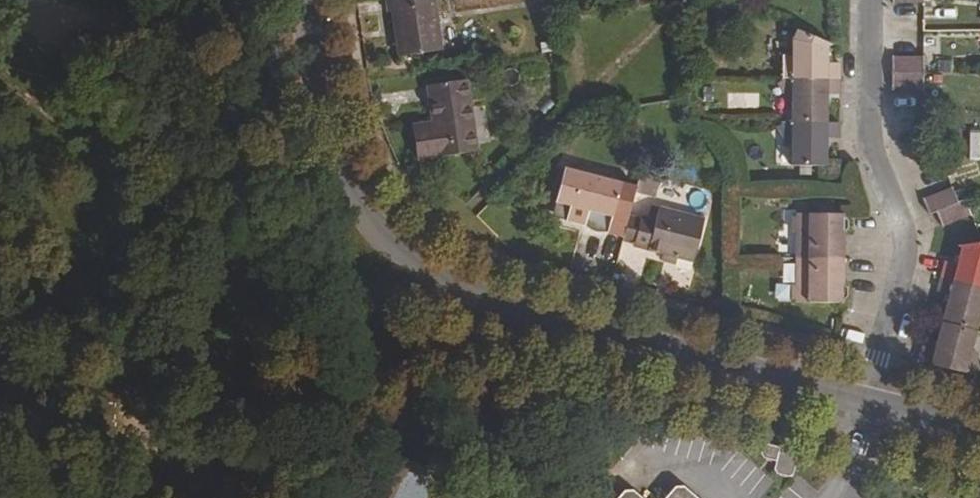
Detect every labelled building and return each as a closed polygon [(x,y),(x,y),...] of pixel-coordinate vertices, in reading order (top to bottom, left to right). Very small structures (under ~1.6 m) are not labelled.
[(388,13),(392,12),(398,57),(441,50),(434,0),(386,0),(388,13)] [(782,56),(781,79),(839,79),(839,63),(826,63),(827,48),(828,43),(796,30),(793,37),(791,37),(792,56),(782,56)] [(923,58),(891,58),(891,73),(923,73),(923,58)] [(891,89),(923,89),(923,73),(891,73),(891,89)] [(477,152),(466,79),(427,85),(432,123),(417,125),(422,159),(477,152)] [(839,95),(839,79),(781,79),(781,82),(776,84),(783,95),(784,101),(791,101),(791,122),(826,122),(826,95),(839,95)] [(838,139),(838,123),(791,122),(781,122),(780,125),(776,127),(783,139),(783,145),(791,145),(791,166),(826,166),(826,138),(838,139)] [(416,160),(422,159),(417,125),(411,126),(416,160)] [(628,216),(634,193),(636,186),(632,186),(621,183),(564,168),(555,202),(570,205),(566,220),(584,224),(587,210),(612,216),(608,231),(623,235),(628,216)] [(651,198),(657,177),(639,173),(636,186),(634,193),(651,198)] [(957,203),(951,188),(923,200),(928,214),(936,211),(957,203)] [(970,214),(964,200),(957,203),(936,211),(941,226),(970,214)] [(655,220),(640,217),(640,220),(634,243),(633,246),(692,262),(703,220),(658,208),(655,220)] [(608,231),(612,216),(587,210),(584,224),(608,231)] [(843,217),(843,214),(795,213),(796,217),(791,217),(791,232),(796,232),(795,258),(842,259),(843,232),(846,229),(846,221),(843,217)] [(634,243),(640,220),(628,216),(623,235),(621,240),(634,243)] [(941,276),(979,287),(979,243),(960,245),(961,250),(957,264),(945,261),(941,276)] [(795,299),(795,303),(842,303),(842,300),(846,296),(846,289),(842,285),(842,259),(795,258),(795,284),(791,284),(791,299),(795,299)] [(941,276),(937,292),(949,295),(942,322),(976,331),(979,315),(979,287),(941,276)] [(919,361),(974,376),(975,373),(979,372),(979,370),(976,359),(978,353),(971,352),(976,331),(942,322),(935,349),(923,346),(919,361)] [(797,452),(768,444),(764,446),(761,453),(764,458),(777,462),(775,468),(779,475),(790,477),(795,475),(800,456),(797,452)] [(430,473),(392,469),(389,497),(428,497),(430,473)] [(687,488),(672,490),(665,497),(697,497),(687,488)]
